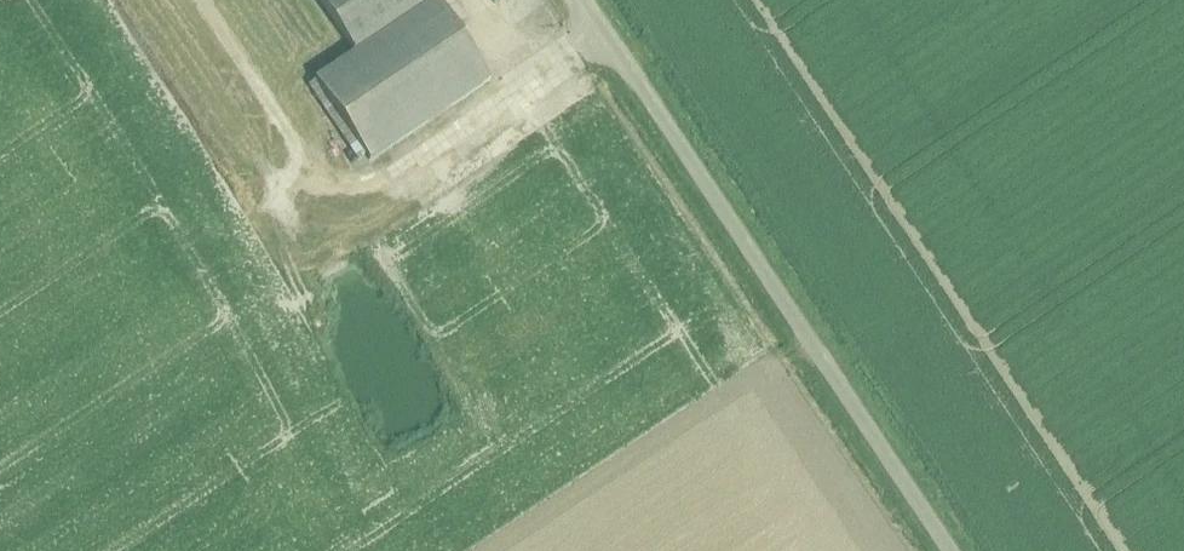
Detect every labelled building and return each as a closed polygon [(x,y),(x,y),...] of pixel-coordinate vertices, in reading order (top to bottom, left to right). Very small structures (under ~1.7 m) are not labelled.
[(490,80),(437,0),(321,0),(356,53),(316,80),(317,81),(366,155),(370,161),(490,80)] [(317,81),(309,86),(358,160),(366,155),(317,81)]
